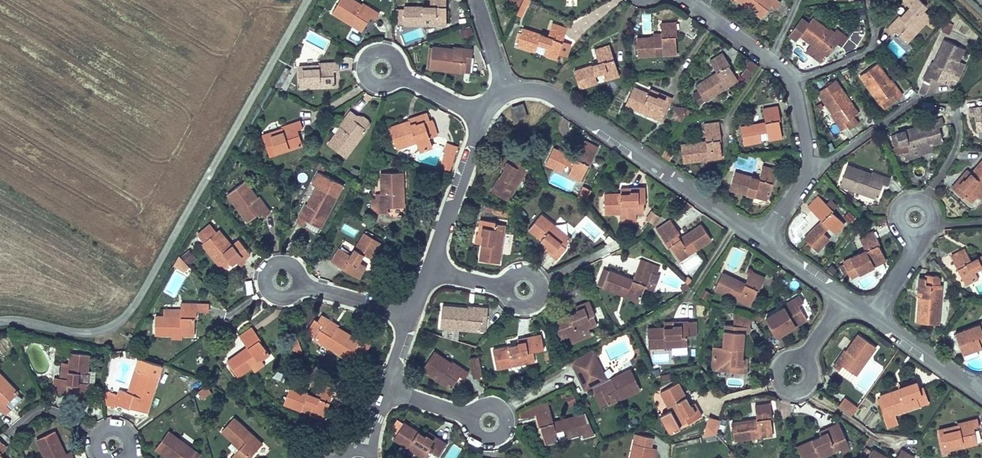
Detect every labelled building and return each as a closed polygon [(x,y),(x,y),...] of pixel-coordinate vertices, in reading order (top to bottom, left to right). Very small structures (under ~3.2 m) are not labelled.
[(365,29),(372,16),(377,19),(381,11),(361,1),(360,4),(353,0),(342,0),(335,13),(365,29)] [(434,5),(404,5),(405,25),(427,24),(427,17),(435,17),(435,24),(450,24),(450,0),(434,0),(434,5)] [(768,0),(732,0),(764,23),(772,11),(777,14),(781,9),(768,0)] [(931,18),(922,9),(926,6),(920,0),(904,0),(910,6),(886,30),(894,38),(897,35),(906,44),(931,18)] [(845,42),(812,19),(809,24),(802,19),(790,38),(797,42),(799,39),(813,49),(809,54),(821,62),(824,57),(827,58),(835,47),(839,51),(845,42)] [(943,22),(942,32),(951,33),(952,23),(943,22)] [(557,58),(566,27),(552,23),(548,35),(525,29),(520,46),(538,51),(540,44),(547,46),(545,55),(557,58)] [(661,37),(637,38),(638,58),(655,58),(655,50),(664,50),(665,57),(676,56),(676,41),(677,41),(677,24),(661,25),(661,37)] [(433,47),(430,68),(472,73),(474,57),(473,57),(474,47),(454,44),(453,49),(433,47)] [(947,91),(965,55),(944,44),(931,69),(930,68),(921,84),(929,88),(931,83),(947,91)] [(620,75),(610,45),(595,49),(600,64),(574,72),(579,88),(598,82),(595,75),(604,73),(606,79),(620,75)] [(709,63),(714,72),(695,85),(706,103),(720,94),(716,87),(723,83),(727,89),(737,83),(727,69),(730,67),(722,55),(709,63)] [(301,87),(336,88),(336,68),(341,68),(341,60),(320,59),(320,62),(302,62),(301,87)] [(749,78),(758,65),(752,61),(743,74),(749,78)] [(901,96),(877,64),(859,79),(879,106),(891,97),(894,101),(901,96)] [(860,113),(837,82),(819,96),(834,115),(831,117),(843,131),(850,126),(847,123),(860,113)] [(658,99),(634,88),(625,105),(658,122),(664,111),(666,112),(673,99),(661,93),(658,99)] [(530,113),(527,104),(518,107),(521,116),(530,113)] [(328,143),(346,156),(367,129),(371,124),(357,113),(350,108),(339,124),(341,126),(328,143)] [(423,118),(427,115),(424,108),(407,116),(407,118),(387,127),(396,147),(416,139),(420,148),(434,142),(430,133),(423,118)] [(763,109),(764,123),(740,126),(742,145),(760,143),(759,136),(767,135),(768,141),(781,140),(780,119),(779,108),(763,109)] [(975,135),(981,135),(981,110),(968,110),(969,121),(974,121),(975,135)] [(434,131),(427,115),(423,118),(430,133),(434,131)] [(263,130),(271,155),(303,143),(298,126),(302,125),(300,118),(263,130)] [(922,126),(893,135),(897,149),(905,147),(907,155),(899,157),(901,163),(920,157),(918,152),(929,148),(942,144),(938,131),(942,129),(939,119),(921,124),(922,126)] [(721,159),(719,127),(705,129),(706,144),(682,145),(683,162),(699,161),(699,152),(709,151),(709,160),(721,159)] [(897,149),(893,135),(886,137),(890,151),(897,149)] [(450,170),(458,146),(449,143),(441,167),(450,170)] [(583,144),(579,154),(555,145),(547,162),(563,170),(567,162),(574,165),(570,173),(583,179),(590,161),(593,162),(598,149),(583,144)] [(931,154),(929,148),(918,152),(920,157),(931,154)] [(509,201),(529,165),(511,151),(502,165),(507,168),(494,189),(509,201)] [(981,194),(981,157),(962,183),(959,180),(950,192),(971,208),(981,194)] [(762,165),(758,178),(734,170),(728,189),(745,195),(748,187),(754,189),(752,196),(765,200),(771,184),(772,184),(776,170),(762,165)] [(888,180),(846,166),(838,188),(876,202),(881,188),(885,190),(888,180)] [(404,205),(402,170),(380,171),(380,191),(378,194),(379,213),(389,213),(389,206),(404,205)] [(317,232),(342,182),(318,171),(311,184),(317,186),(307,205),(305,204),(296,221),(317,232)] [(266,214),(273,207),(260,193),(258,196),(245,179),(229,194),(251,220),(262,209),(266,214)] [(647,206),(645,181),(628,182),(629,190),(605,193),(607,211),(622,209),(623,218),(637,216),(636,208),(647,206)] [(585,197),(591,187),(585,182),(578,193),(585,197)] [(842,228),(831,216),(833,214),(818,198),(807,209),(820,223),(802,240),(815,254),(829,241),(823,236),(829,231),(834,236),(842,228)] [(655,225),(660,217),(651,210),(645,218),(655,225)] [(565,244),(572,236),(543,211),(529,227),(548,243),(545,246),(559,258),(568,247),(565,244)] [(502,262),(508,222),(482,217),(480,232),(484,232),(480,258),(502,262)] [(703,220),(681,235),(677,229),(681,226),(675,217),(657,228),(677,259),(713,237),(703,220)] [(204,241),(227,267),(239,257),(242,261),(249,256),(236,241),(235,242),(222,226),(204,241)] [(341,263),(362,274),(368,262),(363,259),(367,251),(372,254),(380,240),(364,230),(353,251),(342,245),(334,258),(341,263)] [(886,264),(872,235),(860,241),(865,253),(842,264),(843,267),(838,269),(845,281),(849,279),(851,281),(886,264)] [(188,249),(180,257),(188,266),(196,258),(188,249)] [(981,273),(981,255),(967,261),(962,250),(948,256),(964,287),(977,281),(973,274),(981,270),(981,273)] [(173,266),(183,272),(189,267),(188,266),(180,257),(178,255),(173,266)] [(333,277),(341,263),(334,258),(330,256),(322,270),(333,277)] [(639,262),(634,274),(611,265),(603,285),(620,291),(623,282),(632,285),(629,293),(641,298),(647,281),(649,282),(654,268),(639,262)] [(751,271),(745,282),(724,272),(715,290),(731,298),(735,290),(742,293),(739,300),(750,306),(759,289),(760,290),(766,279),(751,271)] [(246,294),(254,293),(251,279),(244,281),(246,294)] [(914,279),(911,302),(914,302),(912,326),(933,328),(937,287),(922,285),(923,280),(914,279)] [(780,333),(810,314),(802,301),(807,297),(802,289),(785,299),(786,301),(768,313),(780,333)] [(192,330),(193,297),(179,296),(178,302),(178,310),(161,310),(153,310),(152,329),(171,329),(171,320),(179,321),(179,330),(192,330)] [(565,336),(602,321),(597,310),(598,309),(593,296),(578,302),(580,306),(557,316),(565,336)] [(178,310),(178,302),(161,302),(161,310),(178,310)] [(442,324),(482,330),(484,315),(489,316),(491,306),(469,303),(469,306),(446,302),(442,324)] [(751,313),(726,306),(723,344),(715,343),(713,365),(729,366),(728,368),(733,368),(748,370),(748,353),(742,352),(744,332),(749,332),(751,313)] [(357,337),(322,310),(317,317),(313,314),(304,328),(313,334),(325,342),(345,355),(357,337)] [(650,344),(688,344),(688,331),(690,331),(690,320),(690,316),(674,316),(674,323),(650,323),(650,344)] [(247,360),(248,361),(260,351),(264,347),(245,321),(233,331),(241,341),(223,358),(234,371),(247,360)] [(953,334),(963,356),(981,348),(981,321),(953,334)] [(848,377),(873,341),(854,328),(843,345),(840,343),(828,360),(836,365),(834,368),(848,377)] [(499,365),(535,358),(534,348),(543,346),(539,329),(518,333),(519,340),(495,344),(499,365)] [(325,342),(313,334),(309,340),(320,348),(325,342)] [(291,343),(292,352),(300,351),(299,342),(291,343)] [(572,357),(582,377),(603,368),(592,344),(572,357)] [(50,386),(82,391),(83,374),(74,373),(75,365),(82,366),(85,349),(68,347),(66,357),(64,372),(55,371),(52,371),(50,386)] [(422,364),(453,385),(462,374),(466,376),(471,369),(456,358),(454,361),(434,347),(422,364)] [(263,356),(260,351),(248,361),(251,366),(263,356)] [(64,372),(66,357),(57,355),(55,371),(64,372)] [(483,375),(478,355),(469,358),(474,377),(483,375)] [(148,410),(160,366),(136,359),(133,370),(139,371),(134,391),(120,387),(118,393),(115,392),(111,405),(119,407),(120,404),(134,408),(135,406),(148,410)] [(642,385),(632,364),(606,376),(603,368),(582,377),(586,386),(593,382),(596,389),(602,386),(609,401),(642,385)] [(729,366),(713,365),(721,374),(732,375),(733,368),(728,368),(729,366)] [(15,380),(0,368),(0,400),(7,405),(12,398),(6,393),(15,380)] [(333,383),(316,377),(312,389),(286,381),(280,399),(299,406),(302,399),(310,401),(308,407),(323,412),(333,383)] [(916,379),(878,392),(879,394),(884,413),(880,414),(884,426),(898,421),(894,411),(919,403),(914,388),(919,386),(916,379)] [(671,430),(704,412),(698,400),(692,403),(680,380),(662,390),(671,406),(661,411),(671,430)] [(202,401),(211,391),(204,385),(195,395),(202,401)] [(602,386),(596,389),(602,404),(609,401),(602,386)] [(573,393),(562,398),(566,407),(576,403),(573,393)] [(879,394),(874,395),(880,414),(884,413),(879,394)] [(853,404),(840,395),(835,402),(848,411),(853,404)] [(754,399),(756,413),(733,415),(734,434),(752,432),(751,423),(760,422),(760,432),(772,431),(770,412),(772,412),(770,397),(754,399)] [(551,406),(549,399),(534,404),(537,410),(551,406)] [(586,411),(555,418),(551,406),(537,410),(541,424),(543,423),(547,438),(560,435),(558,427),(566,425),(568,433),(584,430),(585,434),(592,431),(586,411)] [(706,435),(718,432),(722,416),(711,414),(706,435)] [(233,415),(221,430),(238,444),(231,453),(237,457),(245,457),(261,438),(233,415)] [(395,433),(428,456),(434,446),(437,447),(445,435),(432,426),(429,430),(408,416),(395,433)] [(976,417),(936,425),(941,448),(977,442),(973,425),(979,424),(976,417)] [(168,423),(156,440),(176,455),(175,456),(177,457),(192,457),(201,446),(168,423)] [(841,444),(835,435),(838,434),(833,423),(814,430),(816,434),(796,443),(803,457),(809,457),(841,444)] [(43,457),(64,457),(70,454),(61,442),(57,443),(44,426),(27,438),(43,457)] [(470,435),(467,440),(479,446),(482,441),(470,435)] [(657,444),(635,439),(629,457),(653,457),(657,444)] [(896,454),(875,441),(864,457),(913,457),(916,452),(903,444),(896,454)] [(311,457),(320,457),(326,456),(323,448),(309,453),(311,457)] [(10,457),(0,449),(0,457),(9,457),(10,457)]
